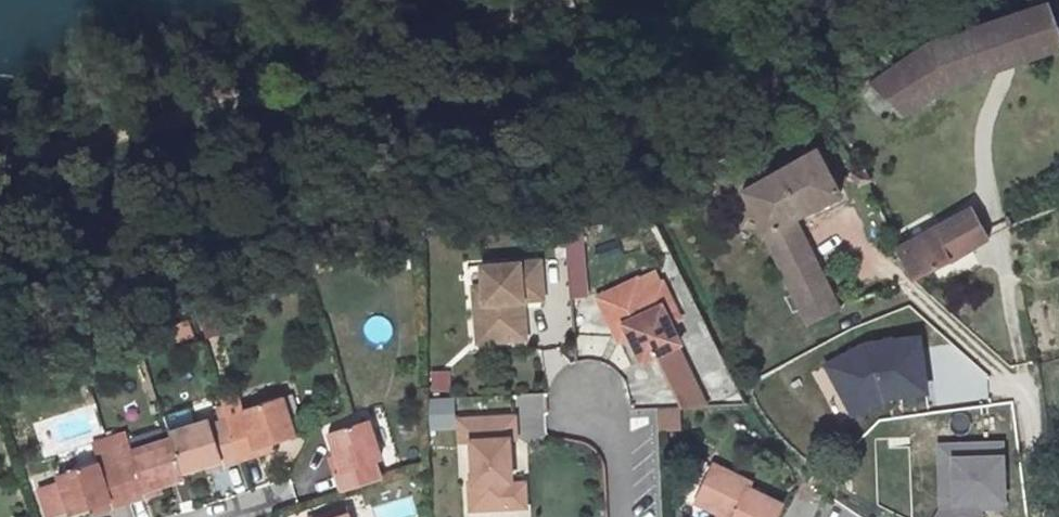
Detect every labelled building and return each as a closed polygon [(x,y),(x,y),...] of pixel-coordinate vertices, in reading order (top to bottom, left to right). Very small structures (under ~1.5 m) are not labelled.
[(994,18),(1002,70),(1058,46),(1058,0),(1038,0),(994,18)] [(869,76),(856,88),(877,113),(891,102),(901,114),(952,82),(1002,70),(994,18),(928,41),(872,80),(869,76)] [(793,216),(840,192),(816,147),(741,188),(808,320),(837,306),(793,216)] [(853,174),(858,185),(869,180),(864,168),(853,174)] [(937,266),(969,248),(982,240),(986,237),(971,209),(898,248),(913,278),(937,266)] [(543,300),(540,262),(482,266),(483,292),(484,303),(475,304),(478,343),(516,340),(513,303),(522,302),(543,300)] [(642,292),(636,280),(597,298),(612,330),(622,325),(628,337),(640,362),(678,343),(668,324),(660,307),(670,302),(661,283),(642,292)] [(483,292),(474,293),(475,304),(484,303),(483,292)] [(513,303),(516,340),(525,340),(522,302),(513,303)] [(678,319),(670,302),(660,307),(668,324),(678,319)] [(622,325),(612,330),(618,342),(628,337),(622,325)] [(923,397),(914,333),(857,339),(816,363),(846,419),(879,403),(923,397)] [(450,392),(450,370),(429,370),(428,392),(450,392)] [(520,438),(544,435),(540,392),(516,395),(520,438)] [(227,418),(240,459),(258,453),(256,447),(272,441),(296,434),(282,394),(242,407),(244,413),(227,418)] [(427,398),(427,430),(454,429),(454,397),(427,398)] [(681,432),(680,408),(658,409),(659,433),(681,432)] [(209,417),(168,430),(171,437),(181,471),(205,464),(221,458),(223,465),(240,459),(227,418),(210,424),(209,417)] [(327,431),(335,454),(340,470),(333,473),(339,490),(380,477),(374,460),(380,458),(367,418),(327,431)] [(515,434),(515,418),(459,420),(460,442),(470,442),(472,482),(469,483),(470,510),(512,509),(517,503),(516,490),(510,485),(508,440),(510,440),(515,434)] [(145,489),(160,485),(183,477),(181,471),(171,437),(131,450),(133,455),(116,461),(129,501),(147,496),(145,489)] [(256,447),(258,453),(275,448),(272,441),(256,447)] [(933,444),(935,509),(931,516),(977,516),(978,508),(1002,508),(998,441),(933,444)] [(335,454),(328,457),(333,473),(340,470),(335,454)] [(223,465),(221,458),(205,464),(207,470),(223,465)] [(129,501),(116,461),(98,467),(96,460),(57,473),(70,513),(92,506),(109,501),(111,506),(129,501)] [(711,464),(694,502),(726,516),(772,516),(779,503),(746,487),(748,481),(711,464)] [(512,509),(525,508),(524,484),(510,485),(516,490),(517,503),(512,509)] [(162,491),(160,485),(145,489),(147,496),(162,491)] [(412,516),(411,500),(379,504),(381,516),(412,516)] [(111,506),(109,501),(92,506),(94,512),(111,506)]
